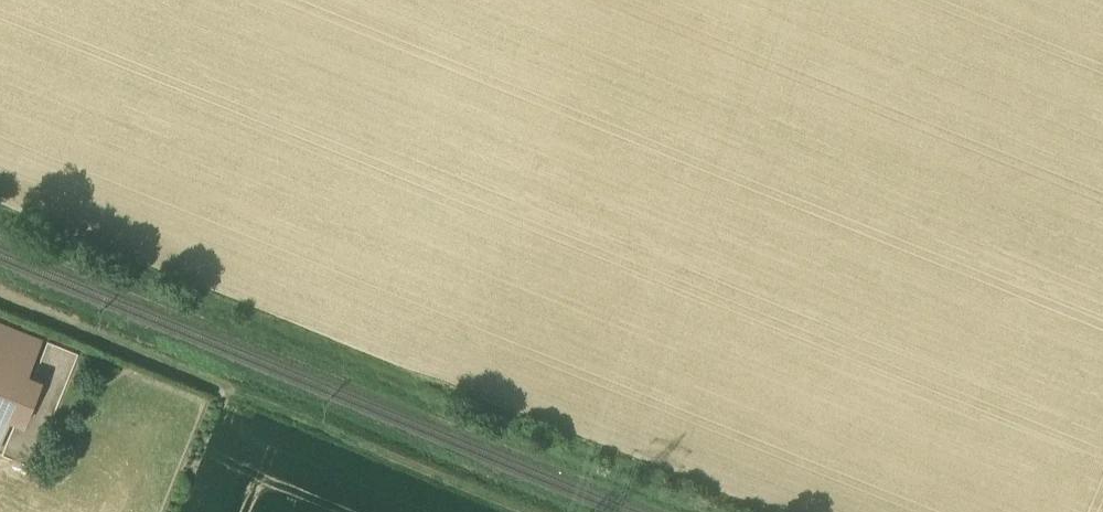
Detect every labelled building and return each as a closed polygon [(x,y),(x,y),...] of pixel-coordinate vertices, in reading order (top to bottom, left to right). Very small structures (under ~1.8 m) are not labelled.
[(10,417),(25,423),(42,380),(28,375),(42,339),(0,322),(0,443),(10,417)]
